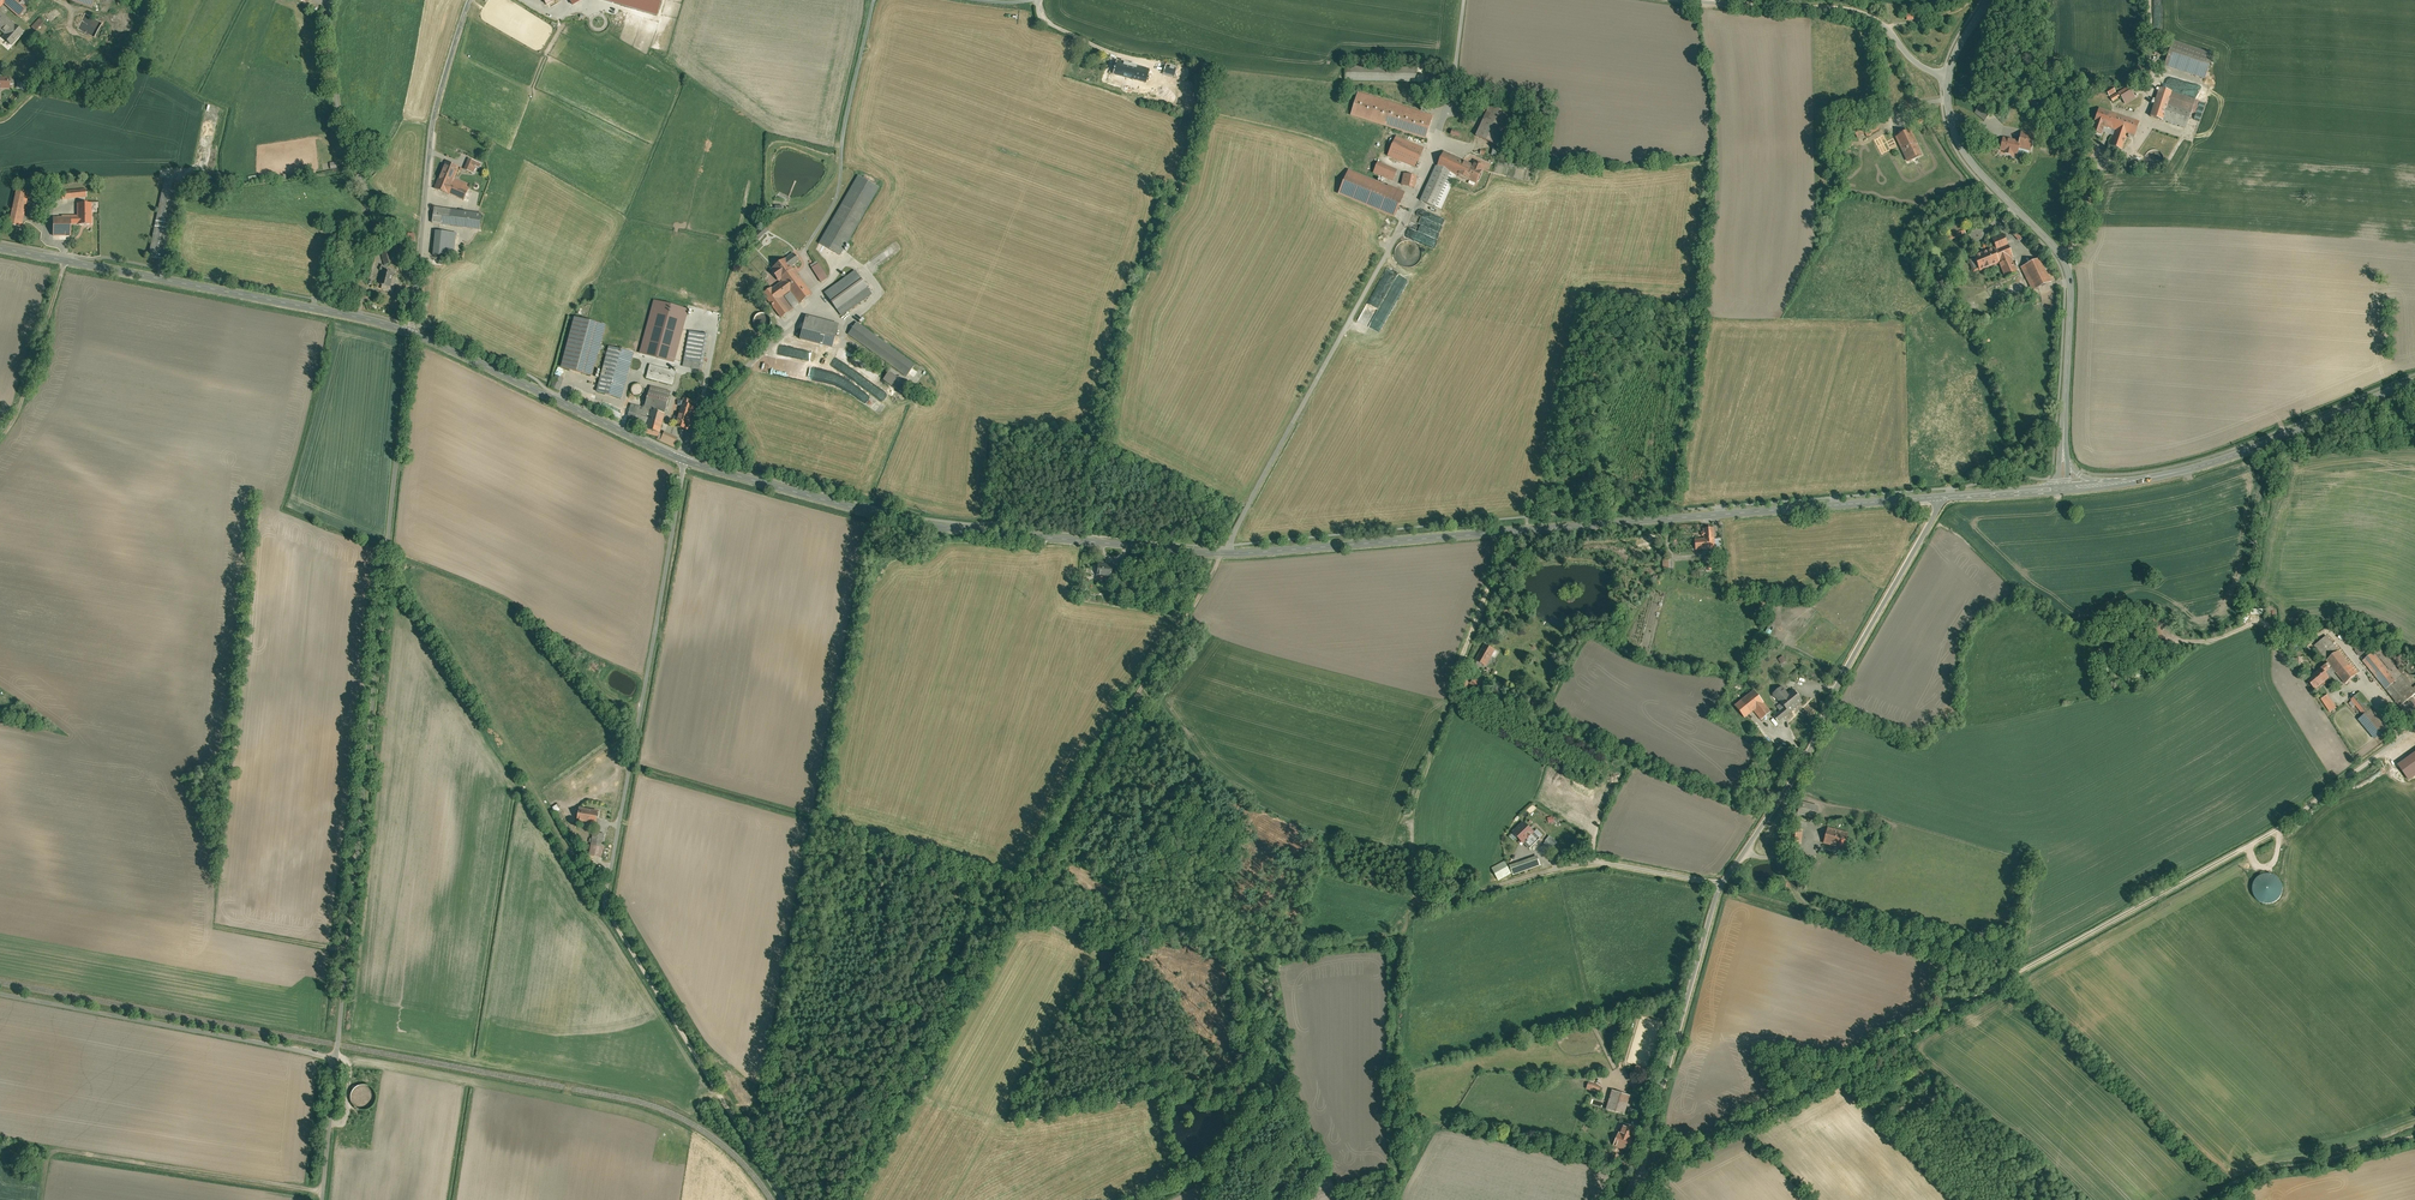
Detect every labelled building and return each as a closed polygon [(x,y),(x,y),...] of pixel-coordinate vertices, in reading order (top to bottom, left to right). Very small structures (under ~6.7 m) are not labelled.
[(0,10),(5,4),(21,18),(32,5),(36,0),(0,0),(0,10)] [(94,9),(97,0),(68,0),(94,9)] [(657,16),(661,0),(601,0),(657,16)] [(0,10),(0,21),(0,29),(6,35),(4,38),(13,46),(26,32),(0,10)] [(46,22),(41,18),(37,22),(32,27),(35,29),(37,32),(46,22)] [(2211,57),(2171,43),(2162,69),(2202,83),(2211,57)] [(1150,70),(1120,62),(1116,77),(1146,85),(1150,70)] [(1165,66),(1163,74),(1176,77),(1178,69),(1165,66)] [(1,87),(1,89),(12,89),(12,77),(0,77),(0,87),(1,87)] [(2157,90),(2179,98),(2181,92),(2158,84),(2156,90),(2157,90)] [(2119,100),(2123,107),(2134,100),(2132,99),(2127,90),(2126,89),(2124,90),(2116,95),(2119,100)] [(2108,100),(2114,96),(2110,90),(2104,94),(2107,100),(2108,100)] [(2179,98),(2157,90),(2148,118),(2184,130),(2189,114),(2194,116),(2198,104),(2179,98)] [(1412,110),(1359,93),(1351,116),(1388,128),(1427,141),(1435,117),(1433,117),(1412,110)] [(2111,105),(2119,100),(2116,95),(2114,96),(2108,100),(2111,105)] [(1487,116),(1478,138),(1502,148),(1516,114),(1492,104),(1487,116)] [(1195,113),(1183,109),(1182,112),(1181,115),(1193,119),(1195,113)] [(2137,124),(2097,110),(2088,135),(2099,139),(2102,129),(2112,133),(2107,149),(2120,154),(2125,137),(2132,140),(2137,124)] [(1976,111),(1973,116),(1982,123),(1986,118),(1976,111)] [(1862,129),(1866,137),(1879,130),(1875,123),(1862,129)] [(1454,131),(1452,136),(1461,140),(1463,135),(1454,131)] [(1910,131),(1895,138),(1906,162),(1921,155),(1910,131)] [(2019,144),(2017,153),(2030,156),(2032,145),(2034,137),(2019,134),(2017,144),(2019,144)] [(1425,150),(1397,138),(1389,157),(1417,169),(1425,150)] [(2006,141),(2001,140),(1998,155),(2001,156),(2001,157),(2011,159),(2011,158),(2015,159),(2017,153),(2019,144),(2017,144),(2013,143),(2012,144),(2005,143),(2006,141)] [(2083,156),(2092,159),(2095,150),(2086,147),(2083,156)] [(1474,165),(1446,152),(1438,168),(1458,177),(1477,186),(1486,166),(1476,161),(1474,165)] [(2162,157),(2159,154),(2156,152),(2152,152),(2148,153),(2145,155),(2143,159),(2143,163),(2144,166),(2146,170),(2149,171),(2154,172),(2158,171),(2161,168),(2163,165),(2163,161),(2162,157)] [(482,163),(469,158),(465,169),(475,174),(478,167),(480,168),(482,163)] [(446,161),(435,188),(464,200),(465,198),(470,188),(470,186),(455,180),(460,167),(446,161)] [(1399,172),(1379,164),(1375,174),(1394,182),(1399,172)] [(1454,187),(1458,177),(1438,168),(1437,168),(1422,202),(1443,212),(1454,187)] [(1350,171),(1340,194),(1394,217),(1404,192),(1388,185),(1387,187),(1350,171)] [(1419,177),(1406,174),(1403,186),(1416,189),(1419,177)] [(850,241),(880,188),(858,176),(819,244),(841,257),(850,241)] [(165,178),(165,186),(174,186),(174,178),(165,178)] [(64,199),(88,197),(87,189),(87,184),(63,186),(64,199)] [(480,192),(470,188),(465,198),(478,204),(480,194),(480,192)] [(23,229),(30,193),(17,191),(10,226),(16,228),(23,229)] [(94,224),(93,204),(79,205),(79,216),(63,216),(63,217),(55,218),(55,237),(73,237),(72,225),(94,224)] [(436,207),(434,224),(481,230),(483,213),(480,213),(436,207)] [(1964,236),(1959,224),(1941,231),(1946,243),(1956,240),(1956,238),(1964,236)] [(761,240),(769,231),(764,228),(756,236),(761,240)] [(458,233),(437,231),(435,257),(446,258),(456,259),(458,233)] [(2015,236),(2013,238),(2018,244),(2020,242),(2024,238),(2019,232),(2015,236)] [(2011,259),(2014,258),(2003,233),(1989,238),(1994,248),(1970,258),(1970,259),(1968,260),(1973,272),(1980,270),(1981,271),(1999,263),(2005,278),(2017,273),(2011,259)] [(1421,249),(1418,245),(1414,242),(1409,242),(1404,243),(1400,246),(1397,250),(1396,255),(1397,260),(1399,262),(1401,264),(1404,267),(1410,268),(1415,267),(1419,263),(1422,259),(1423,254),(1421,249)] [(800,261),(794,253),(770,270),(780,283),(763,295),(776,312),(781,319),(814,295),(797,273),(798,272),(795,268),(794,269),(793,267),(800,261)] [(394,254),(384,256),(386,266),(396,264),(394,254)] [(817,261),(810,266),(822,282),(828,278),(828,276),(817,261)] [(2050,285),(2038,261),(2019,270),(2030,294),(2050,285)] [(856,270),(825,293),(843,316),(873,294),(856,270)] [(389,272),(384,271),(380,285),(384,286),(383,290),(395,293),(398,279),(395,278),(396,274),(389,272)] [(1945,275),(1933,281),(1938,290),(1942,288),(1949,284),(1945,275)] [(640,353),(675,363),(690,310),(655,300),(640,352),(640,353)] [(770,318),(768,316),(766,314),(762,314),(759,314),(756,316),(755,319),(754,322),(755,325),(756,326),(757,328),(759,330),(763,330),(766,330),(769,328),(771,325),(771,321),(770,318)] [(807,317),(801,341),(833,350),(840,325),(807,317)] [(602,342),(606,326),(583,320),(576,318),(574,318),(569,339),(561,369),(592,377),(602,342)] [(916,365),(858,322),(847,336),(905,379),(916,365)] [(709,336),(690,332),(683,367),(702,371),(709,336)] [(622,398),(634,353),(609,347),(597,392),(622,398)] [(678,366),(651,360),(647,378),(673,385),(678,366)] [(910,386),(890,370),(883,380),(903,395),(910,386)] [(560,392),(564,379),(557,377),(553,389),(560,392)] [(643,387),(642,385),(640,384),(638,384),(635,384),(633,386),(632,388),(632,390),(632,392),(634,394),(635,396),(638,396),(640,395),(642,394),(644,392),(644,390),(643,387)] [(660,434),(672,391),(651,386),(645,408),(632,405),(627,422),(646,427),(645,430),(660,434)] [(688,431),(695,406),(682,403),(675,427),(688,431)] [(622,415),(602,405),(600,409),(620,420),(622,415)] [(678,438),(665,432),(660,442),(674,447),(678,438)] [(1714,540),(1713,528),(1702,529),(1702,533),(1700,533),(1700,537),(1703,537),(1703,539),(1694,540),(1695,551),(1715,550),(1714,540)] [(1669,572),(1669,560),(1667,560),(1659,560),(1659,572),(1661,572),(1669,572)] [(1113,564),(1095,562),(1094,577),(1111,579),(1111,578),(1113,567),(1113,564)] [(1122,568),(1113,567),(1111,578),(1120,579),(1122,568)] [(2163,642),(2154,621),(2148,624),(2157,644),(2163,642)] [(1764,633),(1770,635),(1773,628),(1767,626),(1764,633)] [(2356,676),(2325,638),(2312,649),(2316,653),(2327,666),(2330,670),(2344,687),(2356,676)] [(1495,652),(1484,646),(1475,662),(1485,668),(1495,652)] [(2354,653),(2362,663),(2370,657),(2362,647),(2357,651),(2354,653)] [(2413,693),(2379,650),(2370,657),(2362,663),(2361,664),(2408,723),(2414,718),(2414,692),(2413,693)] [(1783,655),(1778,658),(1781,664),(1786,661),(1783,655)] [(2414,663),(2412,663),(2409,664),(2406,665),(2405,668),(2405,671),(2405,674),(2408,677),(2410,678),(2413,678),(2414,678),(2414,663)] [(2324,669),(2320,672),(2319,671),(2305,683),(2314,694),(2328,681),(2323,675),(2327,672),(2324,669)] [(1471,685),(1470,687),(1477,694),(1481,689),(1479,687),(1483,683),(1478,678),(1471,685)] [(1463,689),(1465,691),(1469,684),(1465,682),(1461,688),(1463,689)] [(1773,719),(1777,725),(1789,716),(1788,716),(1802,705),(1792,692),(1787,697),(1781,690),(1772,697),(1783,710),(1773,719)] [(1763,702),(1754,691),(1734,706),(1745,719),(1754,712),(1761,721),(1772,712),(1764,702),(1763,702)] [(2328,694),(2320,698),(2327,712),(2335,708),(2328,694)] [(2369,712),(2368,713),(2365,709),(2369,706),(2359,694),(2349,703),(2362,719),(2357,723),(2373,743),(2386,732),(2369,712)] [(1815,822),(1819,809),(1800,803),(1796,817),(1815,822)] [(598,811),(579,808),(577,821),(596,824),(598,811)] [(1547,824),(1554,823),(1552,816),(1545,818),(1547,824)] [(1525,823),(1513,835),(1529,850),(1539,840),(1533,833),(1534,833),(1525,823)] [(1800,844),(1802,830),(1791,828),(1789,842),(1800,844)] [(1849,833),(1827,828),(1823,844),(1845,850),(1849,833)] [(603,848),(605,835),(594,833),(592,846),(603,848)] [(1548,835),(1541,843),(1549,850),(1556,842),(1548,835)] [(603,848),(592,846),(591,846),(589,855),(602,857),(604,848),(603,848)] [(1801,852),(1796,860),(1806,866),(1811,859),(1801,852)] [(1537,859),(1508,868),(1512,878),(1540,869),(1537,859)] [(1503,863),(1490,871),(1497,884),(1510,876),(1503,863)] [(1647,1068),(1638,1065),(1635,1074),(1644,1077),(1647,1068)] [(355,1101),(369,1102),(369,1086),(356,1086),(355,1101)] [(1626,1114),(1631,1095),(1613,1089),(1607,1108),(1626,1114)] [(1629,1151),(1638,1128),(1623,1122),(1614,1145),(1629,1151)] [(1618,1161),(1620,1155),(1615,1152),(1612,1159),(1618,1161)]
